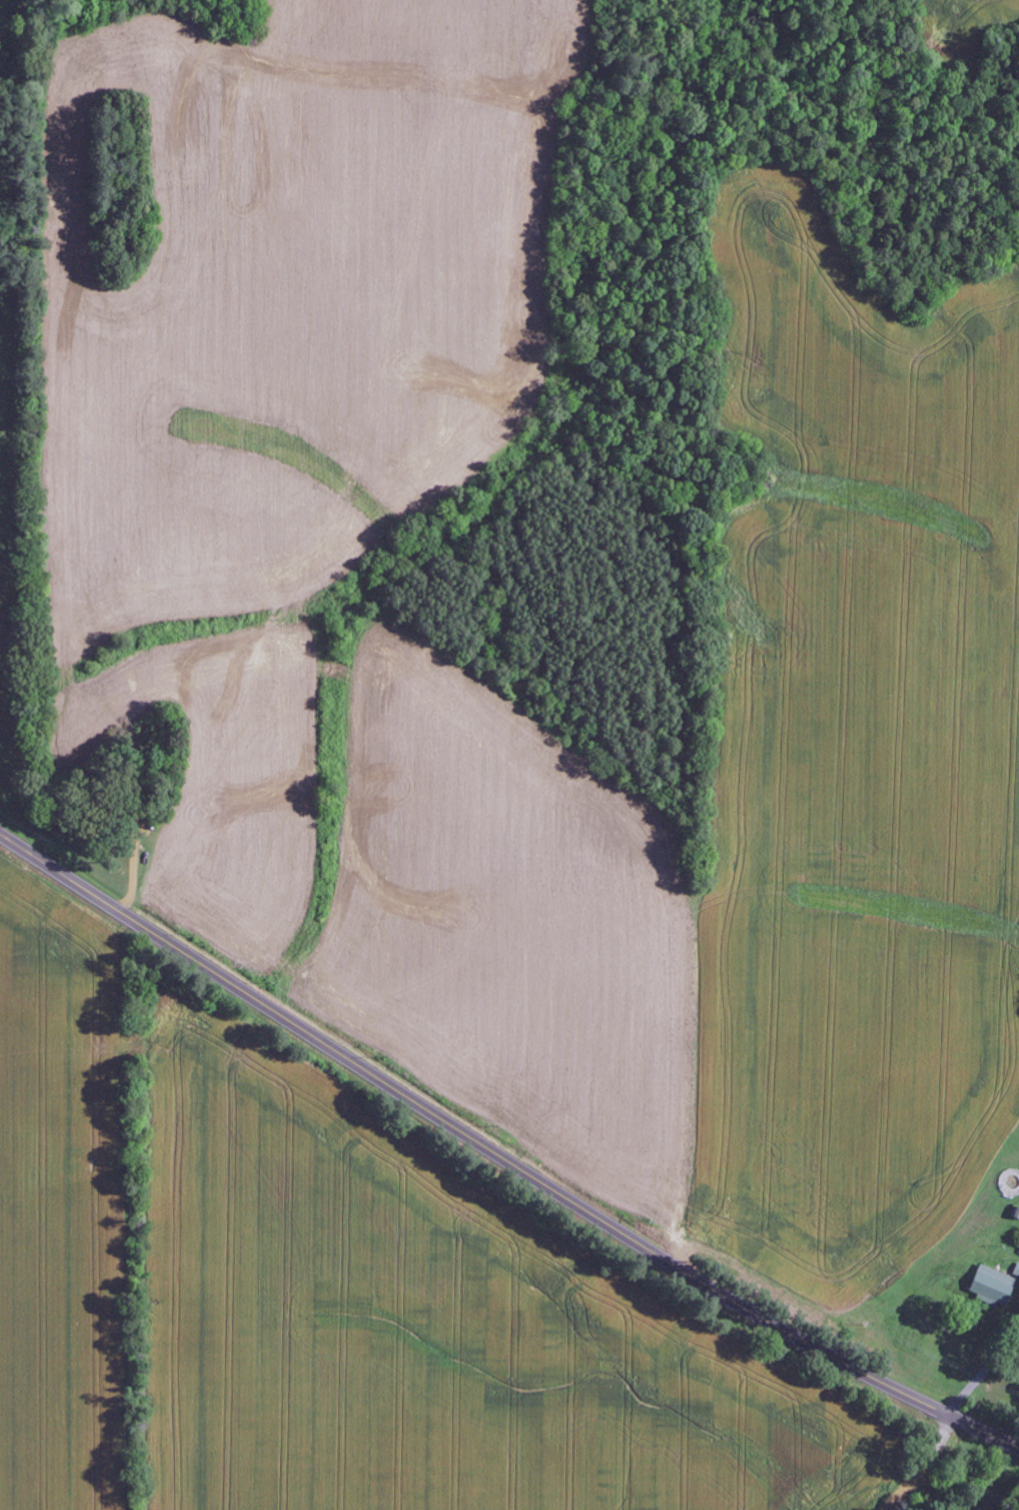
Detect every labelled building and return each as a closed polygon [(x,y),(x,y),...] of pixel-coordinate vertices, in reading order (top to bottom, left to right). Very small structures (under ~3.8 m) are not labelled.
[(1018,1221),(1018,1208),(1014,1207),(1010,1218),(1018,1221)] [(1014,1279),(976,1264),(964,1293),(1002,1308),(1014,1279)]
